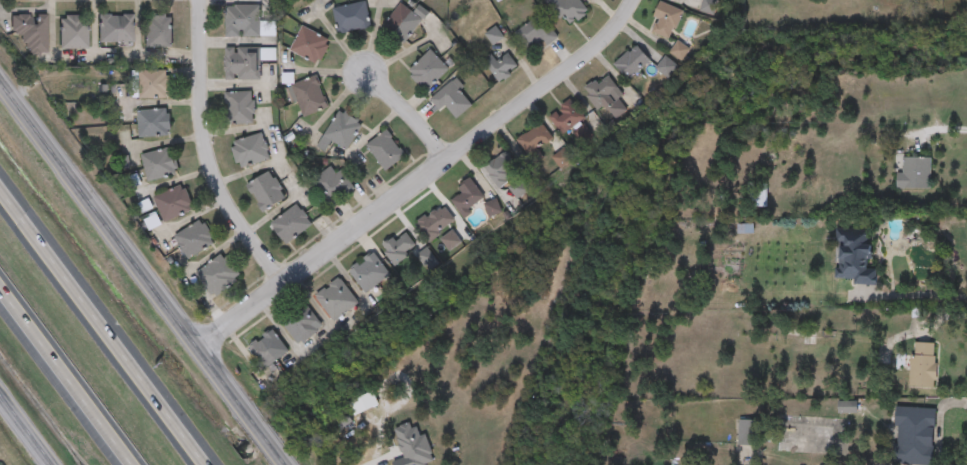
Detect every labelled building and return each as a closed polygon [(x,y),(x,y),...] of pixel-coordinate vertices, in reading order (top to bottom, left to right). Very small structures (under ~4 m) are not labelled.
[(569,27),(545,0),(565,0),(579,0),(588,10),(569,27)] [(365,1),(370,27),(339,34),(333,8),(365,1)] [(670,39),(649,30),(661,1),(682,10),(670,39)] [(402,44),(381,26),(401,3),(413,12),(419,5),(429,12),(402,44)] [(258,39),(225,39),(225,6),(258,6),(258,39)] [(515,31),(542,13),(558,37),(546,44),(542,38),(526,49),(515,31)] [(22,33),(11,33),(11,14),(46,14),(46,53),(22,53),(22,33)] [(60,49),(60,14),(87,14),(87,49),(60,49)] [(99,43),(99,14),(132,14),(132,43),(99,43)] [(171,16),(171,47),(145,47),(145,16),(171,16)] [(331,41),(318,65),(289,50),(302,26),(331,41)] [(670,52),(678,42),(689,50),(681,60),(670,52)] [(650,60),(629,79),(614,64),(635,44),(650,60)] [(259,49),(259,80),(224,79),(224,48),(259,49)] [(449,68),(426,91),(407,72),(430,49),(449,68)] [(491,54),(496,60),(508,52),(518,68),(495,83),(481,61),(491,54)] [(677,66),(667,77),(656,68),(665,56),(677,66)] [(136,98),(136,70),(169,70),(169,98),(136,98)] [(623,96),(618,99),(627,111),(616,118),(606,104),(598,110),(583,89),(607,73),(623,96)] [(287,86),(318,77),(327,110),(303,116),(299,101),(291,103),(287,86)] [(473,107),(454,118),(447,106),(439,111),(430,96),(457,80),(473,107)] [(225,92),(253,92),(253,124),(225,124),(225,92)] [(585,118),(563,135),(549,117),(571,100),(585,118)] [(170,136),(138,136),(138,109),(170,109),(170,136)] [(316,148),(340,111),(363,125),(346,151),(332,141),(324,153),(316,148)] [(553,139),(536,151),(524,134),(541,122),(553,139)] [(405,158),(384,171),(367,143),(388,130),(405,158)] [(270,159),(237,167),(231,141),(263,133),(270,159)] [(172,147),(178,174),(147,181),(141,154),(172,147)] [(520,172),(499,188),(483,168),(504,152),(520,172)] [(896,173),(901,173),(901,157),(931,157),(931,189),(896,189),(896,173)] [(337,173),(340,170),(355,187),(333,207),(311,183),(330,166),(337,173)] [(246,186),(269,171),(287,198),(264,213),(246,186)] [(460,193),(456,189),(470,178),(485,198),(462,215),(450,200),(460,193)] [(528,189),(517,199),(507,188),(518,178),(528,189)] [(766,183),(766,207),(746,207),(746,182),(766,183)] [(164,221),(153,196),(184,184),(194,209),(164,221)] [(490,216),(485,207),(495,201),(500,210),(490,216)] [(270,223),(296,204),(312,225),(286,244),(270,223)] [(429,241),(416,223),(441,205),(455,223),(429,241)] [(216,243),(187,258),(174,235),(203,219),(216,243)] [(876,284),(839,282),(842,230),(873,232),(870,268),(877,269),(876,284)] [(391,263),(382,243),(408,232),(417,252),(391,263)] [(418,255),(428,249),(435,261),(424,266),(418,255)] [(242,273),(217,298),(195,277),(220,252),(242,273)] [(390,276),(364,293),(349,270),(374,253),(390,276)] [(358,302),(333,321),(314,296),(338,277),(358,302)] [(323,329),(297,345),(281,320),(307,304),(323,329)] [(265,370),(247,349),(271,329),(289,351),(265,370)] [(936,388),(910,388),(910,343),(936,343),(936,388)] [(934,409),(933,464),(894,464),(895,408),(934,409)] [(736,444),(736,421),(755,421),(755,444),(736,444)]
